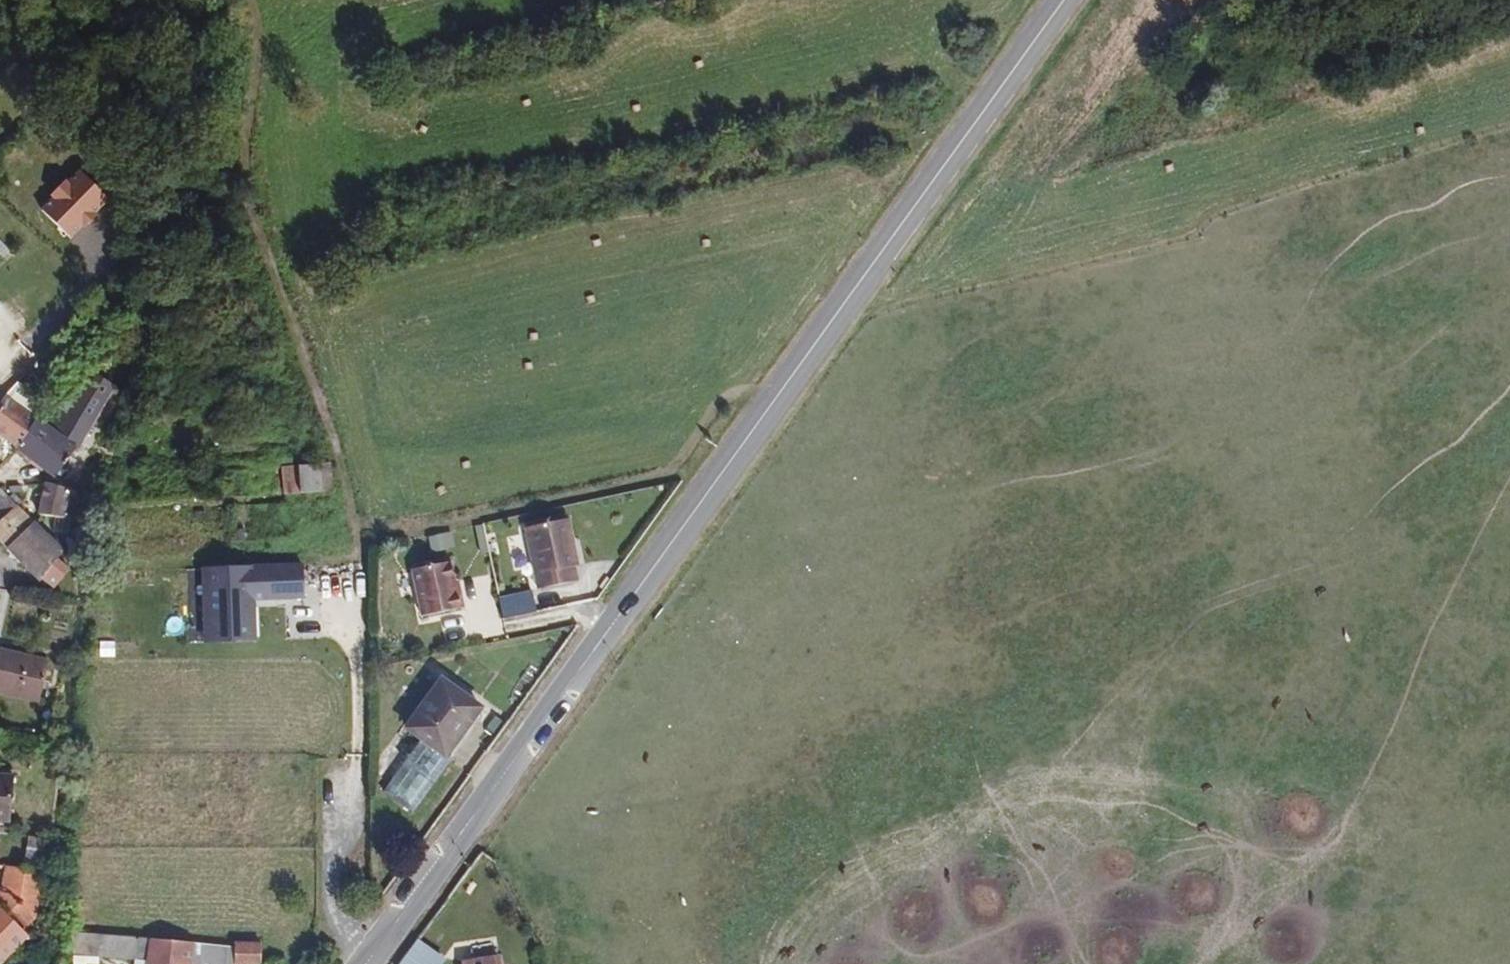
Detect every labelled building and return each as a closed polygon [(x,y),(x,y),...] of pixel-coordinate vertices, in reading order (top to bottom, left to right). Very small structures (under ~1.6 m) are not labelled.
[(40,373),(18,399),(0,422),(0,431),(21,449),(43,421),(24,405),(36,390),(39,393),(47,380),(40,373)] [(53,430),(43,421),(21,449),(56,479),(77,454),(86,430),(105,387),(94,377),(88,389),(72,419),(66,414),(62,411),(53,430)] [(79,386),(66,414),(72,419),(88,389),(79,386)] [(280,470),(285,497),(331,491),(325,464),(280,470)] [(77,520),(77,492),(46,485),(43,513),(77,520)] [(0,494),(0,537),(9,545),(34,517),(0,494)] [(67,542),(42,522),(34,517),(9,545),(38,574),(45,567),(60,551),(67,542)] [(74,564),(60,551),(45,567),(61,580),(74,564)] [(570,552),(526,560),(538,621),(577,614),(573,599),(578,598),(570,552)] [(445,563),(429,566),(432,581),(448,579),(445,563)] [(300,567),(201,571),(204,618),(212,627),(221,626),(222,645),(253,643),(252,601),(251,591),(262,591),(263,601),(301,599),(300,567)] [(455,614),(453,602),(449,583),(410,589),(418,637),(460,629),(458,614),(455,614)] [(251,591),(252,601),(263,601),(262,591),(251,591)] [(0,670),(0,707),(44,717),(52,677),(10,668),(9,672),(0,670)] [(436,702),(405,748),(419,761),(443,777),(444,775),(476,731),(436,702)] [(419,761),(412,771),(382,813),(410,833),(426,812),(450,779),(444,775),(443,777),(419,761)] [(0,775),(0,830),(5,830),(9,776),(0,775)] [(44,888),(10,885),(6,904),(0,912),(0,924),(0,925),(0,963),(24,963),(32,955),(24,947),(38,934),(44,888)] [(80,936),(79,949),(153,955),(153,963),(235,963),(235,962),(235,948),(156,942),(80,936)] [(447,955),(416,937),(401,963),(441,963),(447,955)] [(235,948),(235,962),(244,963),(249,963),(258,963),(260,945),(236,942),(235,948)] [(503,945),(468,949),(469,963),(508,963),(503,945)]
